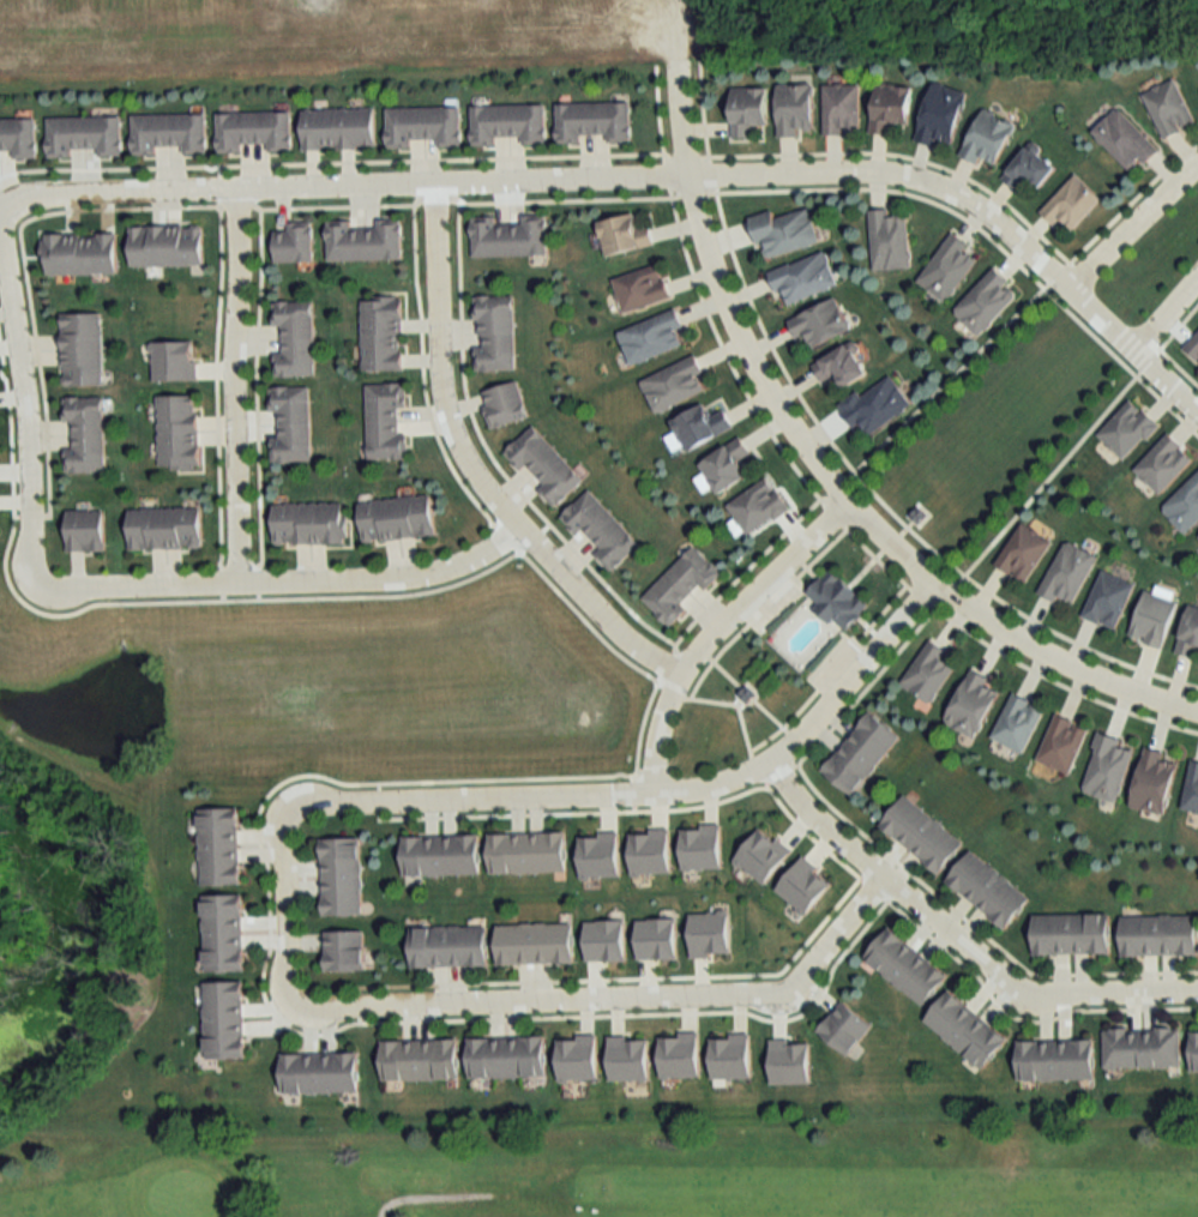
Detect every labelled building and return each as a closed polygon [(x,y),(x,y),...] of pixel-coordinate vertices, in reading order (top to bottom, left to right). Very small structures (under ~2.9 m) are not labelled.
[(1161,136),(1194,123),(1175,78),(1142,92),(1161,136)] [(966,91),(931,82),(917,140),(952,148),(966,91)] [(913,86),(876,83),(872,133),(892,134),(893,122),(910,123),(913,86)] [(778,84),(778,134),(813,134),(813,84),(778,84)] [(859,134),(859,84),(823,84),(823,134),(859,134)] [(768,87),(732,88),(733,136),(754,136),(754,125),(769,124),(768,87)] [(558,143),(581,143),(581,133),(607,133),(607,142),(631,141),(630,102),(557,103),(558,143)] [(546,143),(546,104),(472,105),(473,146),(497,145),(497,135),(523,135),(524,144),(546,143)] [(1157,148),(1116,106),(1091,131),(1132,173),(1157,148)] [(303,109),(304,147),(376,146),(375,107),(303,109)] [(388,108),(388,148),(411,148),(411,140),(438,140),(438,147),(461,147),(461,107),(388,108)] [(977,164),(981,157),(994,164),(1015,124),(983,108),(960,155),(977,164)] [(218,112),(219,152),(242,151),(242,143),(268,143),(268,150),(292,150),(291,111),(218,112)] [(207,114),(132,115),(133,155),(156,154),(156,145),(183,145),(183,153),(207,153),(207,114)] [(122,156),(121,116),(48,117),(48,158),(72,157),(72,147),(99,147),(99,156),(122,156)] [(14,149),(14,158),(38,158),(37,118),(0,119),(0,149),(14,149)] [(1002,178),(1018,190),(1025,180),(1039,190),(1057,165),(1028,143),(1002,178)] [(1101,197),(1073,174),(1040,213),(1056,227),(1060,222),(1071,232),(1101,197)] [(810,209),(775,218),(773,211),(752,217),(764,259),(820,244),(810,209)] [(872,271),(909,269),(906,209),(869,211),(872,271)] [(650,225),(639,228),(635,213),(597,222),(605,256),(655,245),(650,225)] [(547,216),(521,216),(521,223),(498,224),(498,217),(473,218),(473,257),(547,256),(547,216)] [(329,261),(403,259),(402,218),(377,219),(378,226),(353,227),(353,219),(328,220),(329,261)] [(314,262),(314,222),(288,222),(288,230),(276,230),(276,262),(314,262)] [(132,266),(204,266),(204,226),(132,226),(132,266)] [(945,303),(977,260),(966,252),(970,245),(952,232),(916,282),(945,303)] [(117,234),(45,234),(45,275),(117,275),(117,234)] [(838,287),(826,251),(770,271),(783,306),(838,287)] [(613,278),(624,313),(671,298),(660,264),(613,278)] [(979,336),(1019,293),(993,268),(953,311),(979,336)] [(515,296),(476,296),(477,370),(516,370),(515,296)] [(363,370),(403,370),(404,297),(363,297),(363,370)] [(789,319),(798,341),(807,338),(811,349),(851,332),(837,298),(789,319)] [(315,375),(314,302),(274,302),(275,329),(279,329),(279,376),(315,375)] [(619,331),(631,365),(689,344),(677,311),(619,331)] [(104,385),(103,313),(62,314),(64,385),(104,385)] [(1197,360),(1197,333),(1184,350),(1197,360)] [(814,367),(825,384),(836,376),(845,389),(870,371),(850,342),(814,367)] [(656,413),(710,390),(696,356),(641,379),(656,413)] [(858,392),(839,405),(855,427),(860,424),(868,436),(912,405),(891,375),(861,396),(858,392)] [(518,381),(482,392),(493,428),(529,417),(518,381)] [(368,458),(404,458),(404,407),(407,407),(407,383),(368,383),(368,458)] [(311,386),(271,387),(271,412),(280,412),(280,439),(272,440),(272,462),(311,461),(311,386)] [(199,394),(159,395),(161,468),(201,467),(199,394)] [(105,397),(64,397),(64,422),(70,422),(70,471),(105,471),(105,397)] [(1159,424),(1132,398),(1096,433),(1123,460),(1159,424)] [(735,429),(727,409),(711,415),(707,404),(672,419),(685,450),(735,429)] [(584,480),(534,425),(505,451),(521,469),(527,464),(545,485),(540,490),(554,506),(584,480)] [(1133,468),(1158,493),(1193,458),(1168,433),(1133,468)] [(717,494),(752,473),(744,460),(752,455),(741,437),(698,463),(717,494)] [(1185,533),(1197,521),(1197,471),(1160,507),(1185,533)] [(750,537),(790,505),(766,476),(726,507),(750,537)] [(576,533),(583,526),(603,550),(597,555),(611,571),(640,546),(591,489),(561,516),(576,533)] [(432,494),(361,502),(365,542),(436,535),(432,494)] [(275,503),(275,544),(347,544),(347,503),(275,503)] [(130,508),(130,549),(202,549),(202,508),(130,508)] [(68,510),(68,550),(106,550),(106,510),(68,510)] [(1026,582),(1051,541),(1020,522),(995,564),(1026,582)] [(1039,592),(1072,607),(1096,555),(1063,540),(1039,592)] [(642,599),(668,624),(703,588),(706,592),(723,574),(694,546),(642,599)] [(869,606),(831,568),(805,594),(843,632),(869,606)] [(1082,615),(1114,630),(1134,585),(1102,570),(1082,615)] [(1177,601),(1143,591),(1130,636),(1163,647),(1177,601)] [(1197,645),(1197,608),(1187,605),(1177,653),(1195,657),(1197,645)] [(959,660),(928,641),(901,685),(931,704),(959,660)] [(989,678),(970,668),(944,724),(976,740),(999,692),(985,685),(989,678)] [(1013,694),(991,738),(1022,754),(1044,710),(1013,694)] [(900,734),(867,711),(823,774),(855,797),(900,734)] [(1036,763),(1069,776),(1087,727),(1055,715),(1036,763)] [(1117,802),(1134,747),(1098,735),(1081,791),(1117,802)] [(1131,809),(1165,816),(1176,763),(1163,760),(1165,752),(1144,748),(1131,809)] [(1191,761),(1181,810),(1197,813),(1197,762),(1191,761)] [(964,845),(906,795),(880,825),(939,874),(964,845)] [(201,808),(201,886),(241,886),(241,808),(201,808)] [(567,873),(567,833),(490,834),(490,874),(567,873)] [(480,876),(480,836),(404,836),(404,876),(480,876)] [(363,916),(362,838),(322,839),(324,916),(363,916)] [(947,881),(1006,929),(1030,899),(972,851),(947,881)] [(245,972),(244,895),(205,895),(205,972),(245,972)] [(1110,954),(1110,914),(1034,914),(1034,954),(1110,954)] [(1197,916),(1121,916),(1121,956),(1197,956),(1197,916)] [(498,965),(575,964),(575,924),(498,925),(498,965)] [(488,966),(488,926),(411,928),(411,967),(488,966)] [(889,928),(864,960),(924,1007),(949,975),(889,928)] [(365,971),(365,931),(326,931),(326,971),(365,971)] [(206,1059),(246,1059),(245,982),(205,982),(206,1059)] [(983,1070),(1008,1040),(950,991),(924,1022),(983,1070)] [(873,1029),(845,1001),(818,1030),(846,1057),(873,1029)] [(1180,1068),(1180,1028),(1104,1029),(1104,1069),(1180,1068)] [(546,1038),(469,1038),(469,1078),(546,1077),(546,1038)] [(382,1041),(383,1081),(459,1080),(459,1040),(382,1041)] [(1095,1080),(1095,1041),(1018,1041),(1018,1080),(1095,1080)] [(282,1054),(282,1095),(359,1093),(358,1053),(282,1054)]
